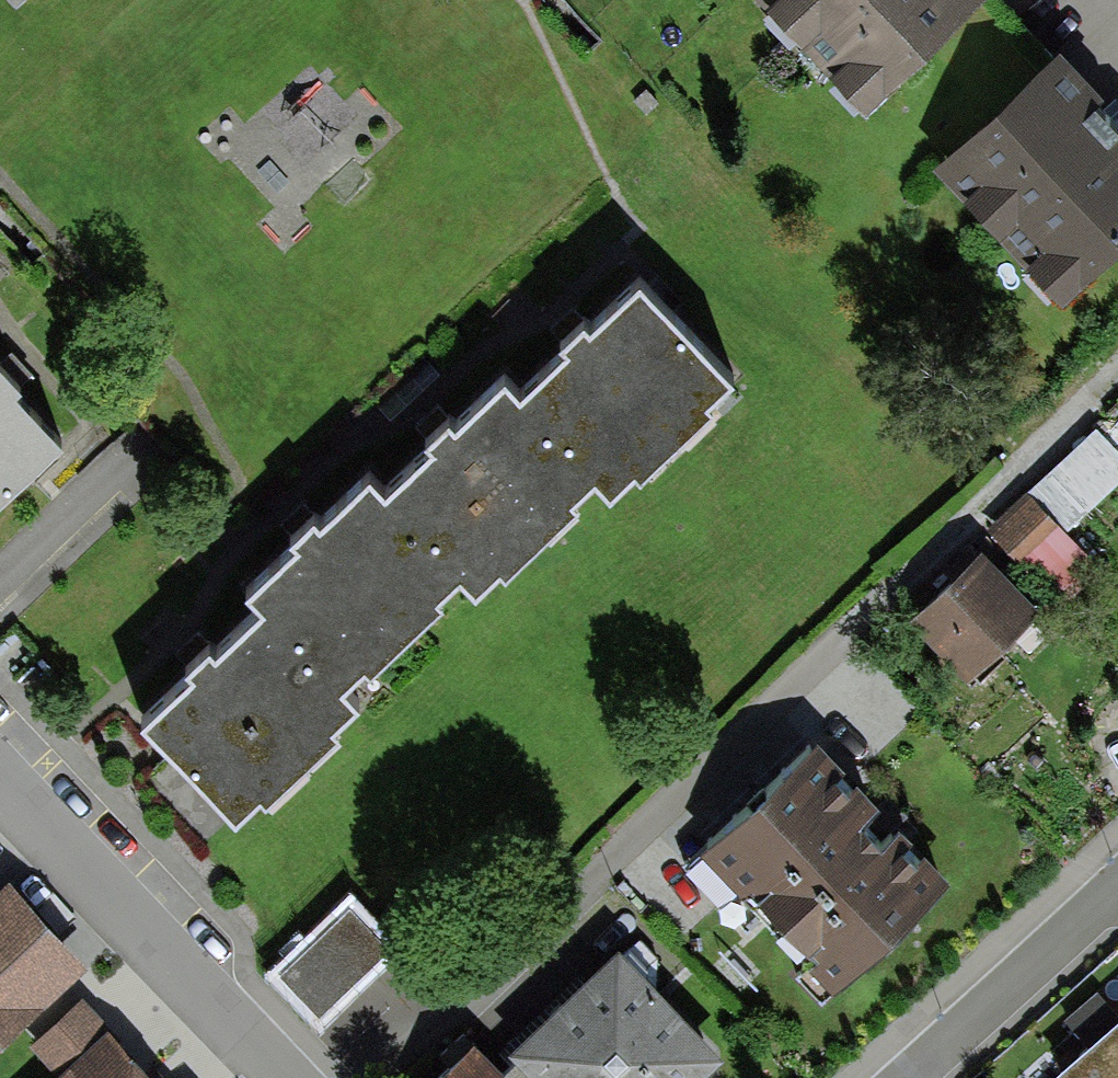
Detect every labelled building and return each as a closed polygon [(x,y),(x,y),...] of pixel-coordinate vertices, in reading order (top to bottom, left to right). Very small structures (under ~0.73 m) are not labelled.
[(864,89),(954,0),(776,0),(864,89)] [(1060,32),(930,151),(1060,293),(1099,256),(1094,250),(1117,228),(1117,96),(1060,32)] [(569,339),(520,386),(596,469),(611,486),(735,371),(642,272),(592,319),(586,312),(563,333),(569,339)] [(60,435),(12,385),(19,379),(1,359),(0,360),(0,492),(60,435)] [(475,579),(596,469),(520,386),(507,372),(459,417),(450,408),(425,431),(432,438),(385,482),(461,563),(475,579)] [(341,676),(461,563),(385,482),(372,467),(323,514),(316,506),(293,528),(299,534),(250,581),(264,595),(341,676)] [(1030,486),(987,524),(1058,604),(1102,566),(1030,486)] [(986,539),(911,608),(968,669),(1043,600),(986,539)] [(357,694),(341,676),(264,595),(215,641),(210,636),(186,658),(194,667),(146,712),(236,807),(357,694)] [(819,729),(702,841),(833,977),(950,865),(819,729)] [(90,953),(10,863),(0,872),(0,1032),(90,953)] [(281,966),(317,1005),(386,939),(350,901),(281,966)] [(509,1040),(517,1047),(547,1077),(711,1077),(704,1071),(729,1047),(620,934),(509,1040)] [(85,993),(35,1038),(64,1070),(55,1077),(162,1077),(85,993)] [(1057,1062),(1064,1069),(1054,1077),(1117,1077),(1117,1007),(1057,1062)] [(423,1077),(547,1077),(517,1047),(503,1061),(473,1030),(423,1077)]
